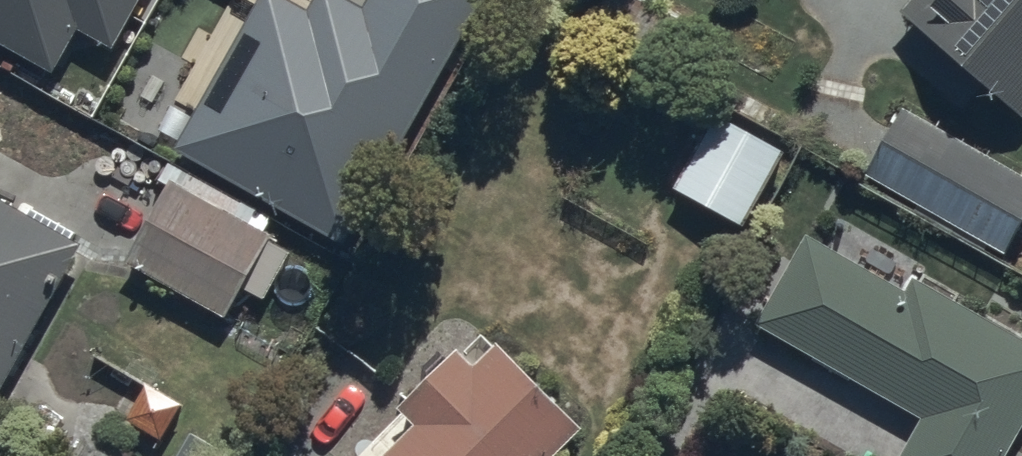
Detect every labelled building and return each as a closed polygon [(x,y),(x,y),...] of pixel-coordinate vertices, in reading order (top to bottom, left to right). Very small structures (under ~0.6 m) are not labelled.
[(55,72),(78,32),(116,54),(148,0),(0,0),(0,40),(55,72)] [(362,7),(349,0),(312,0),(306,11),(287,0),(258,0),(174,148),(343,243),(480,0),(366,0),(362,7)] [(901,12),(1021,118),(1021,0),(911,0),(901,12)] [(862,171),(1011,258),(1021,239),(1021,172),(902,102),(862,171)] [(678,193),(745,230),(789,151),(721,114),(678,193)] [(173,179),(130,261),(234,320),(279,239),(173,179)] [(89,244),(0,193),(0,400),(89,244)] [(1021,431),(1021,347),(817,225),(761,320),(922,416),(902,455),(1007,455),(1021,431)] [(588,425),(488,327),(360,455),(557,455),(588,425)]
